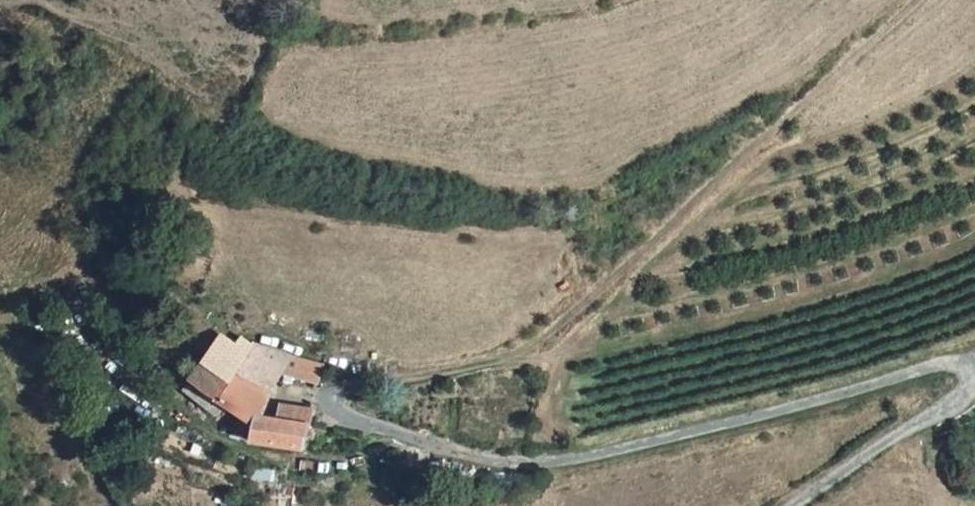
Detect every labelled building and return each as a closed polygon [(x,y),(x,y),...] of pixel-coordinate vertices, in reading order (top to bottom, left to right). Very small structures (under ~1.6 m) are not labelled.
[(276,404),(242,383),(252,361),(223,345),(193,384),(230,423),(257,437),(255,452),(312,461),(317,434),(274,425),(276,404)] [(252,361),(242,383),(276,404),(278,388),(324,394),(329,374),(258,352),(252,361)]
